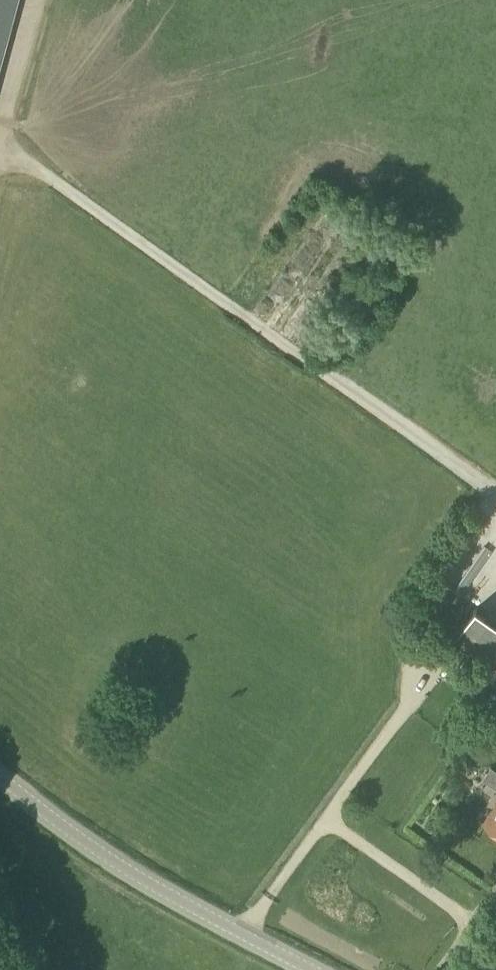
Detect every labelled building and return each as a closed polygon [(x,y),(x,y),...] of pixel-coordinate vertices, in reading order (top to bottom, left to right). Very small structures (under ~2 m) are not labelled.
[(476,608),(454,640),(495,669),(495,622),(476,608)] [(484,823),(495,832),(495,805),(484,823)]
